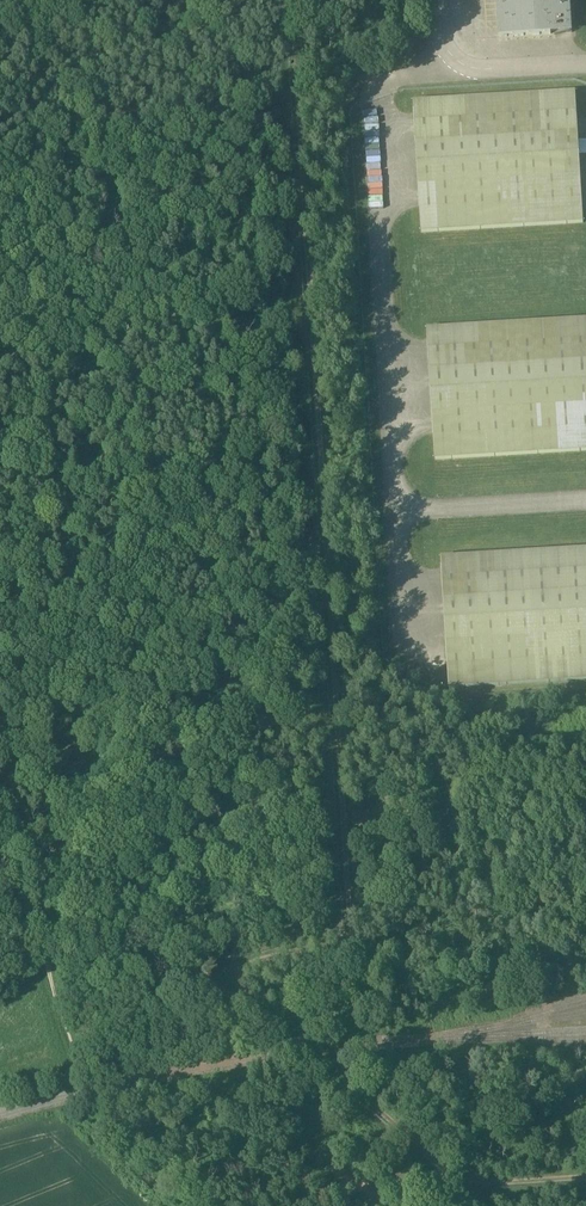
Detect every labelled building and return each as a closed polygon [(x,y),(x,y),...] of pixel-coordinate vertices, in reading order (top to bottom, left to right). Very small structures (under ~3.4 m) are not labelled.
[(500,39),(573,35),(571,0),(498,0),(500,39)] [(423,232),(585,224),(581,155),(585,155),(585,142),(579,142),(576,89),(416,97),(423,232)] [(436,462),(585,454),(585,319),(429,327),(436,462)] [(451,691),(585,684),(585,548),(443,556),(451,691)]
